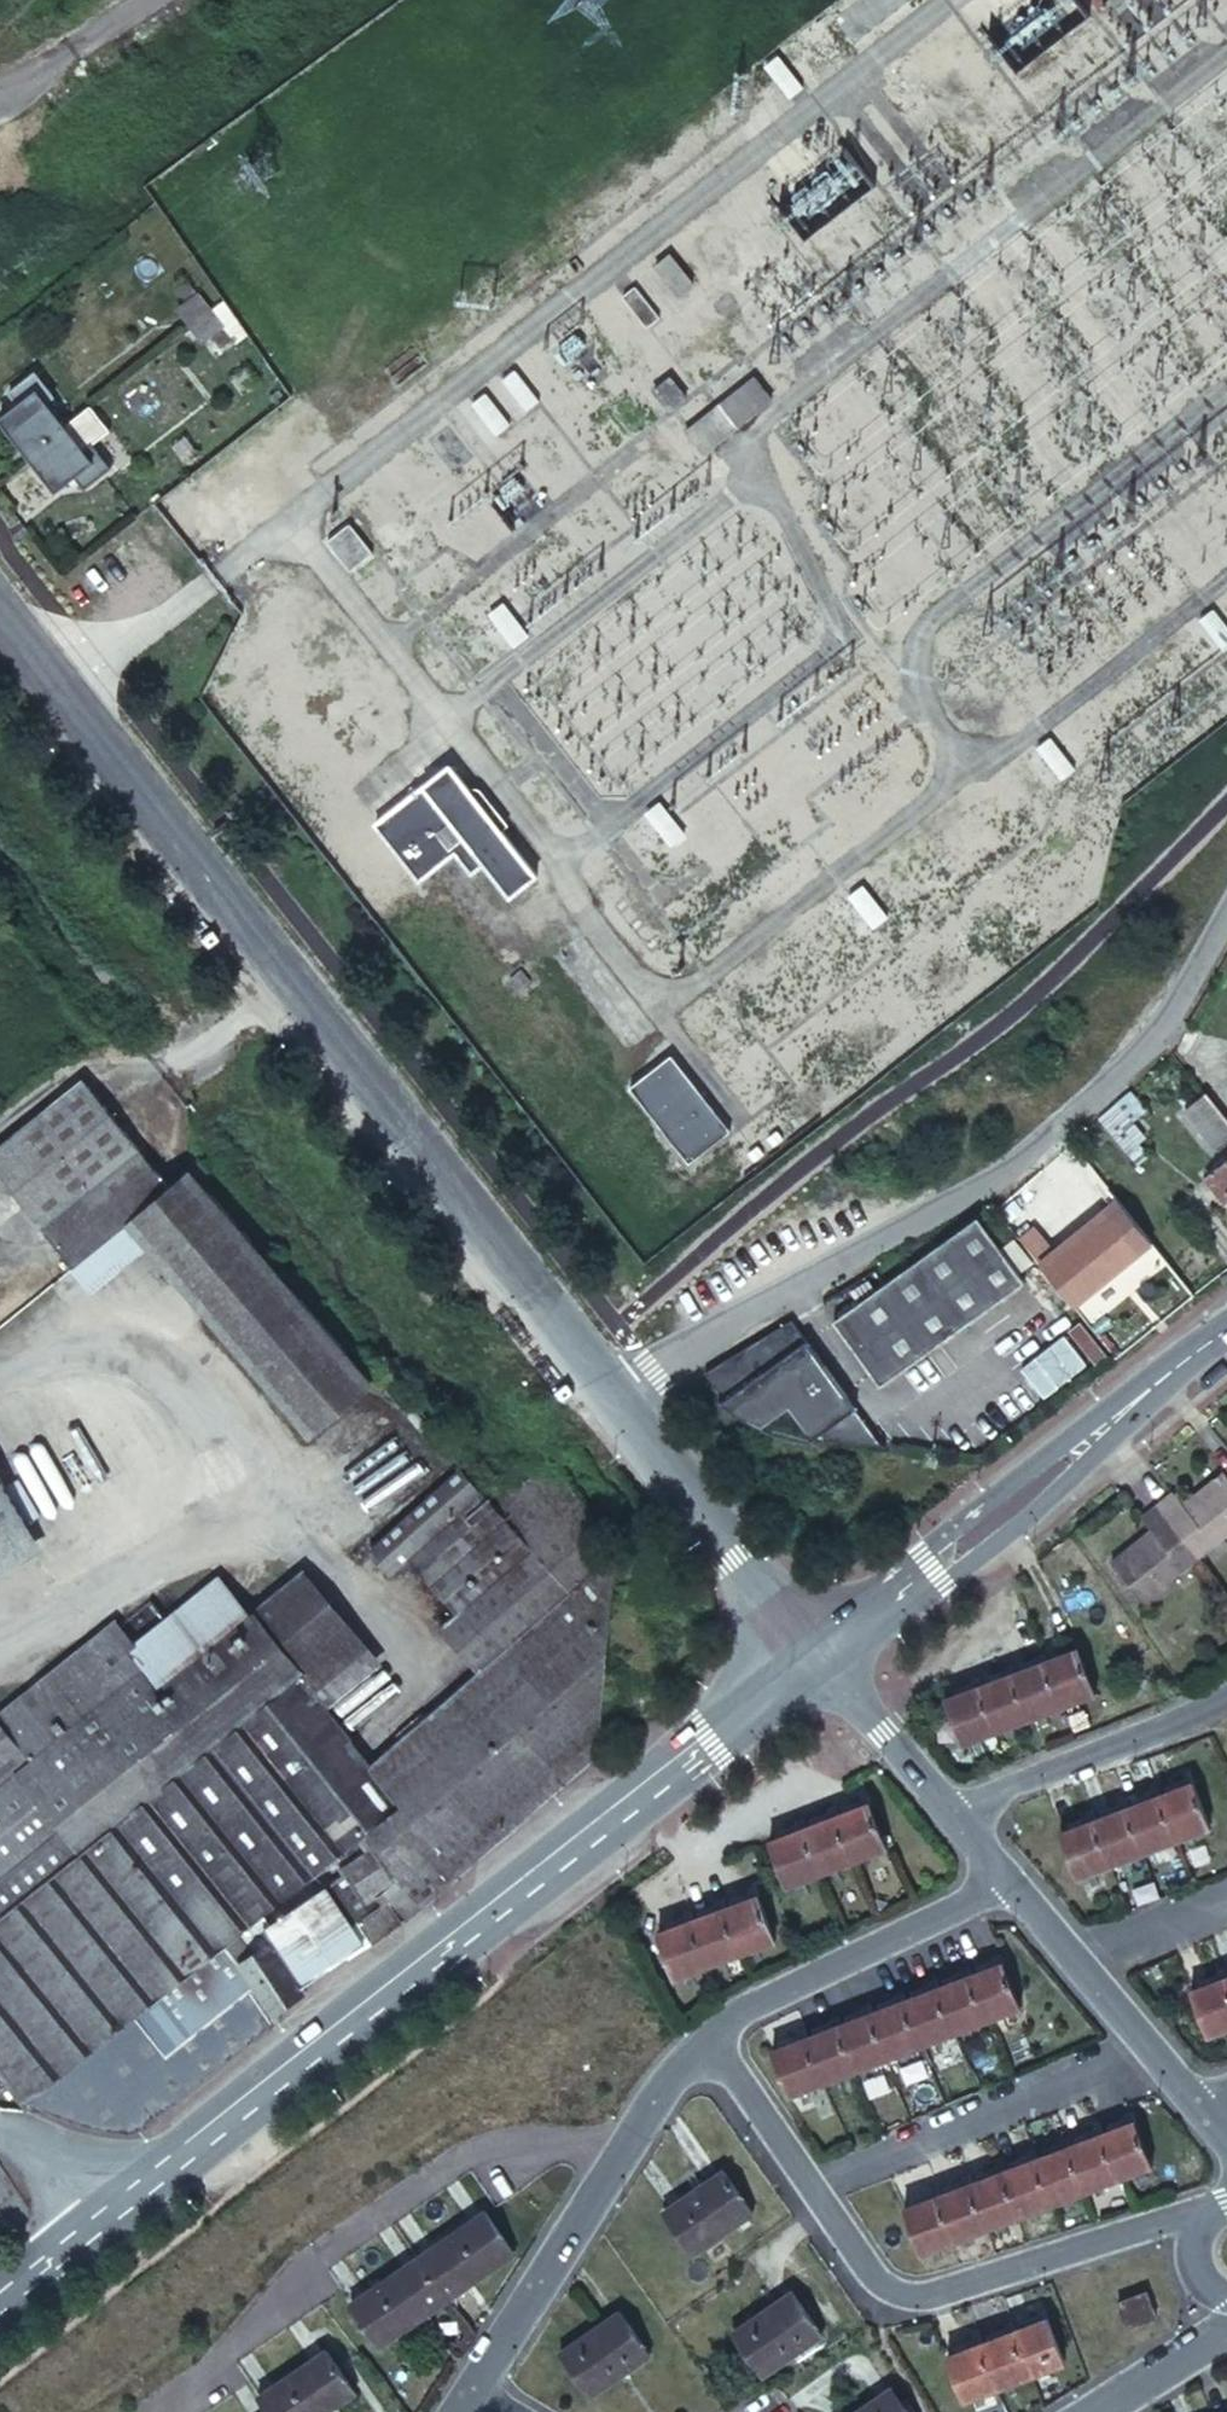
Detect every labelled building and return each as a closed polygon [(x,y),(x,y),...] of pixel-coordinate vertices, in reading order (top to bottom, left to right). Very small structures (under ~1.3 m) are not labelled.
[(1088,10),(1079,0),(1050,0),(999,44),(1020,68),(1088,10)] [(804,90),(776,55),(761,67),(789,101),(804,90)] [(783,204),(809,236),(874,181),(848,149),(783,204)] [(693,280),(668,249),(651,263),(676,294),(693,280)] [(182,305),(174,313),(190,334),(223,308),(219,303),(210,310),(188,285),(175,294),(182,305)] [(632,290),(620,299),(644,330),(656,322),(632,290)] [(223,308),(190,334),(200,348),(210,342),(217,353),(230,342),(224,332),(234,324),(223,308)] [(202,352),(186,363),(210,394),(226,382),(202,352)] [(513,368),(501,377),(526,409),(538,399),(513,368)] [(751,374),(680,429),(697,453),(768,398),(751,374)] [(0,420),(0,429),(28,464),(67,432),(46,407),(52,401),(31,376),(7,394),(17,406),(0,420)] [(665,376),(648,392),(666,415),(686,400),(665,376)] [(484,392),(471,401),(496,434),(509,424),(484,392)] [(28,464),(54,497),(74,481),(84,494),(109,474),(88,449),(82,451),(67,432),(28,464)] [(349,520),(323,541),(345,570),(371,550),(349,520)] [(502,602),(488,611),(511,643),(525,632),(502,602)] [(1199,622),(1224,656),(1226,654),(1226,628),(1214,611),(1199,622)] [(1049,739),(1034,750),(1062,785),(1076,774),(1049,739)] [(446,761),(371,819),(418,877),(452,850),(469,870),(482,862),(507,894),(534,873),(446,761)] [(659,801),(646,813),(671,844),(684,834),(659,801)] [(862,889),(847,900),(870,931),(886,920),(862,889)] [(669,1060),(627,1091),(686,1166),(726,1134),(669,1060)] [(86,1089),(0,1158),(0,1184),(75,1278),(131,1234),(173,1199),(86,1089)] [(1219,1110),(1209,1119),(1226,1142),(1226,1120),(1219,1110)] [(1215,1177),(1226,1192),(1226,1167),(1215,1177)] [(193,1179),(173,1199),(131,1234),(150,1258),(311,1447),(376,1391),(193,1179)] [(1106,1206),(1041,1259),(1050,1269),(1078,1304),(1143,1250),(1106,1206)] [(887,1283),(835,1320),(885,1369),(900,1359),(905,1367),(1025,1281),(979,1217),(887,1283)] [(150,1258),(131,1234),(75,1278),(94,1302),(150,1258)] [(874,1286),(868,1277),(850,1289),(856,1299),(874,1286)] [(884,1446),(793,1319),(704,1372),(721,1396),(717,1400),(719,1402),(729,1408),(734,1412),(739,1416),(747,1420),(750,1422),(754,1425),(761,1427),(789,1407),(815,1438),(851,1442),(884,1446)] [(885,1369),(835,1320),(884,1383),(905,1367),(900,1359),(885,1369)] [(1087,1362),(1063,1333),(1021,1367),(1045,1396),(1087,1362)] [(789,1407),(761,1427),(770,1432),(778,1436),(782,1436),(785,1437),(788,1438),(792,1439),(795,1439),(802,1441),(814,1443),(815,1438),(789,1407)] [(476,1676),(616,1553),(553,1464),(487,1502),(531,1550),(455,1616),(437,1632),(476,1676)] [(406,1560),(479,1494),(457,1469),(365,1551),(388,1577),(406,1560)] [(1149,1509),(1193,1564),(1219,1543),(1224,1548),(1226,1546),(1226,1491),(1222,1484),(1216,1477),(1175,1509),(1165,1497),(1149,1509)] [(406,1560),(455,1616),(531,1550),(487,1502),(479,1494),(406,1560)] [(31,1500),(18,1508),(39,1544),(53,1535),(31,1500)] [(1149,1509),(1133,1522),(1143,1534),(1103,1567),(1140,1615),(1170,1591),(1166,1586),(1193,1564),(1149,1509)] [(476,1676),(370,1769),(399,1806),(364,1833),(396,1879),(374,1899),(391,1928),(396,1925),(409,1914),(419,1907),(594,1755),(602,1677),(616,1553),(476,1676)] [(302,1571),(254,1613),(305,1674),(299,1679),(324,1710),(380,1664),(302,1571)] [(112,1619),(104,1626),(126,1653),(140,1670),(155,1689),(249,1615),(216,1575),(133,1642),(112,1619)] [(11,1774),(76,1855),(299,1679),(305,1674),(254,1613),(249,1615),(155,1689),(140,1670),(27,1761),(11,1774)] [(104,1626),(0,1709),(0,1725),(27,1761),(140,1670),(126,1653),(104,1626)] [(1077,1667),(1047,1678),(1061,1721),(1092,1710),(1077,1667)] [(1061,1721),(1047,1678),(1011,1691),(1027,1734),(1061,1721)] [(13,2111),(21,2105),(128,2021),(204,1962),(216,1952),(357,1842),(364,1833),(399,1806),(370,1769),(324,1710),(299,1679),(76,1855),(0,1915),(0,2094),(13,2111)] [(993,1746),(1027,1734),(1011,1691),(978,1703),(993,1746)] [(962,1757),(993,1746),(978,1703),(947,1714),(962,1757)] [(0,1725),(0,1783),(11,1774),(27,1761),(0,1725)] [(0,1783),(0,1915),(76,1855),(11,1774),(0,1783)] [(1188,1802),(1157,1813),(1171,1857),(1203,1846),(1188,1802)] [(1171,1857),(1157,1813),(1121,1826),(1138,1870),(1171,1857)] [(863,1823),(832,1835),(847,1878),(879,1866),(863,1823)] [(1108,1881),(1138,1870),(1121,1826),(1092,1837),(1108,1881)] [(341,1875),(325,1886),(367,1945),(391,1928),(374,1899),(396,1879),(364,1833),(357,1842),(363,1852),(337,1869),(341,1875)] [(847,1878),(832,1835),(797,1847),(813,1890),(847,1878)] [(1075,1893),(1108,1881),(1092,1837),(1058,1850),(1075,1893)] [(363,1852),(357,1842),(216,1952),(228,1969),(270,1941),(262,1929),(325,1886),(341,1875),(337,1869),(363,1852)] [(784,1901),(813,1890),(797,1847),(768,1857),(784,1901)] [(367,1945),(325,1886),(262,1929),(270,1941),(228,1969),(264,2019),(295,1997),(291,1992),(337,1963),(339,1966),(367,1945)] [(754,1913),(721,1925),(736,1965),(767,1954),(754,1913)] [(736,1965),(721,1925),(688,1937),(703,1978),(736,1965)] [(673,1989),(703,1978),(688,1937),(658,1947),(673,1989)] [(124,2143),(269,2026),(264,2020),(264,2019),(228,1969),(216,1952),(204,1962),(128,2021),(21,2105),(31,2115),(38,2122),(53,2128),(65,2133),(77,2137),(86,2139),(94,2141),(103,2142),(124,2143)] [(996,1982),(965,1993),(982,2037),(1012,2027),(996,1982)] [(982,2037),(965,1993),(931,2006),(947,2051),(982,2037)] [(1226,2042),(1226,2012),(1222,1997),(1188,2008),(1202,2050),(1226,2042)] [(914,2063),(947,2051),(931,2006),(898,2018),(914,2063)] [(914,2063),(898,2018),(865,2030),(881,2075),(914,2063)] [(847,2087),(881,2075),(865,2030),(830,2042),(847,2087)] [(847,2087),(830,2042),(799,2054),(815,2098),(847,2087)] [(783,2110),(815,2098),(799,2054),(766,2066),(783,2110)] [(1131,2138),(1098,2150),(1115,2195),(1147,2183),(1131,2138)] [(1115,2195),(1098,2150),(1062,2164),(1081,2209),(1115,2195)] [(1049,2221),(1081,2209),(1062,2164),(1031,2176),(1049,2221)] [(1049,2221),(1031,2176),(996,2189),(1014,2235),(1049,2221)] [(981,2247),(1014,2235),(996,2189),(963,2202),(981,2247)] [(749,2226),(723,2191),(667,2229),(694,2267),(749,2226)] [(981,2247),(963,2202),(932,2214),(949,2259),(981,2247)] [(920,2270),(949,2259),(932,2214),(902,2226),(920,2270)] [(478,2232),(414,2277),(441,2317),(507,2271),(478,2232)] [(377,2363),(441,2317),(414,2277),(349,2324),(377,2363)] [(1155,2318),(1148,2295),(1120,2304),(1127,2327),(1155,2318)] [(821,2349),(792,2310),(735,2350),(763,2390),(821,2349)] [(646,2369),(617,2327),(562,2368),(591,2407),(646,2369)] [(1037,2341),(1007,2353),(1024,2395),(1052,2383),(1037,2341)] [(1024,2395),(1007,2353),(975,2365),(991,2407),(1024,2395)] [(991,2407),(975,2365),(946,2377),(958,2411),(976,2411),(991,2407)] [(255,2410),(256,2411),(345,2411),(348,2410),(319,2366),(255,2410)]
